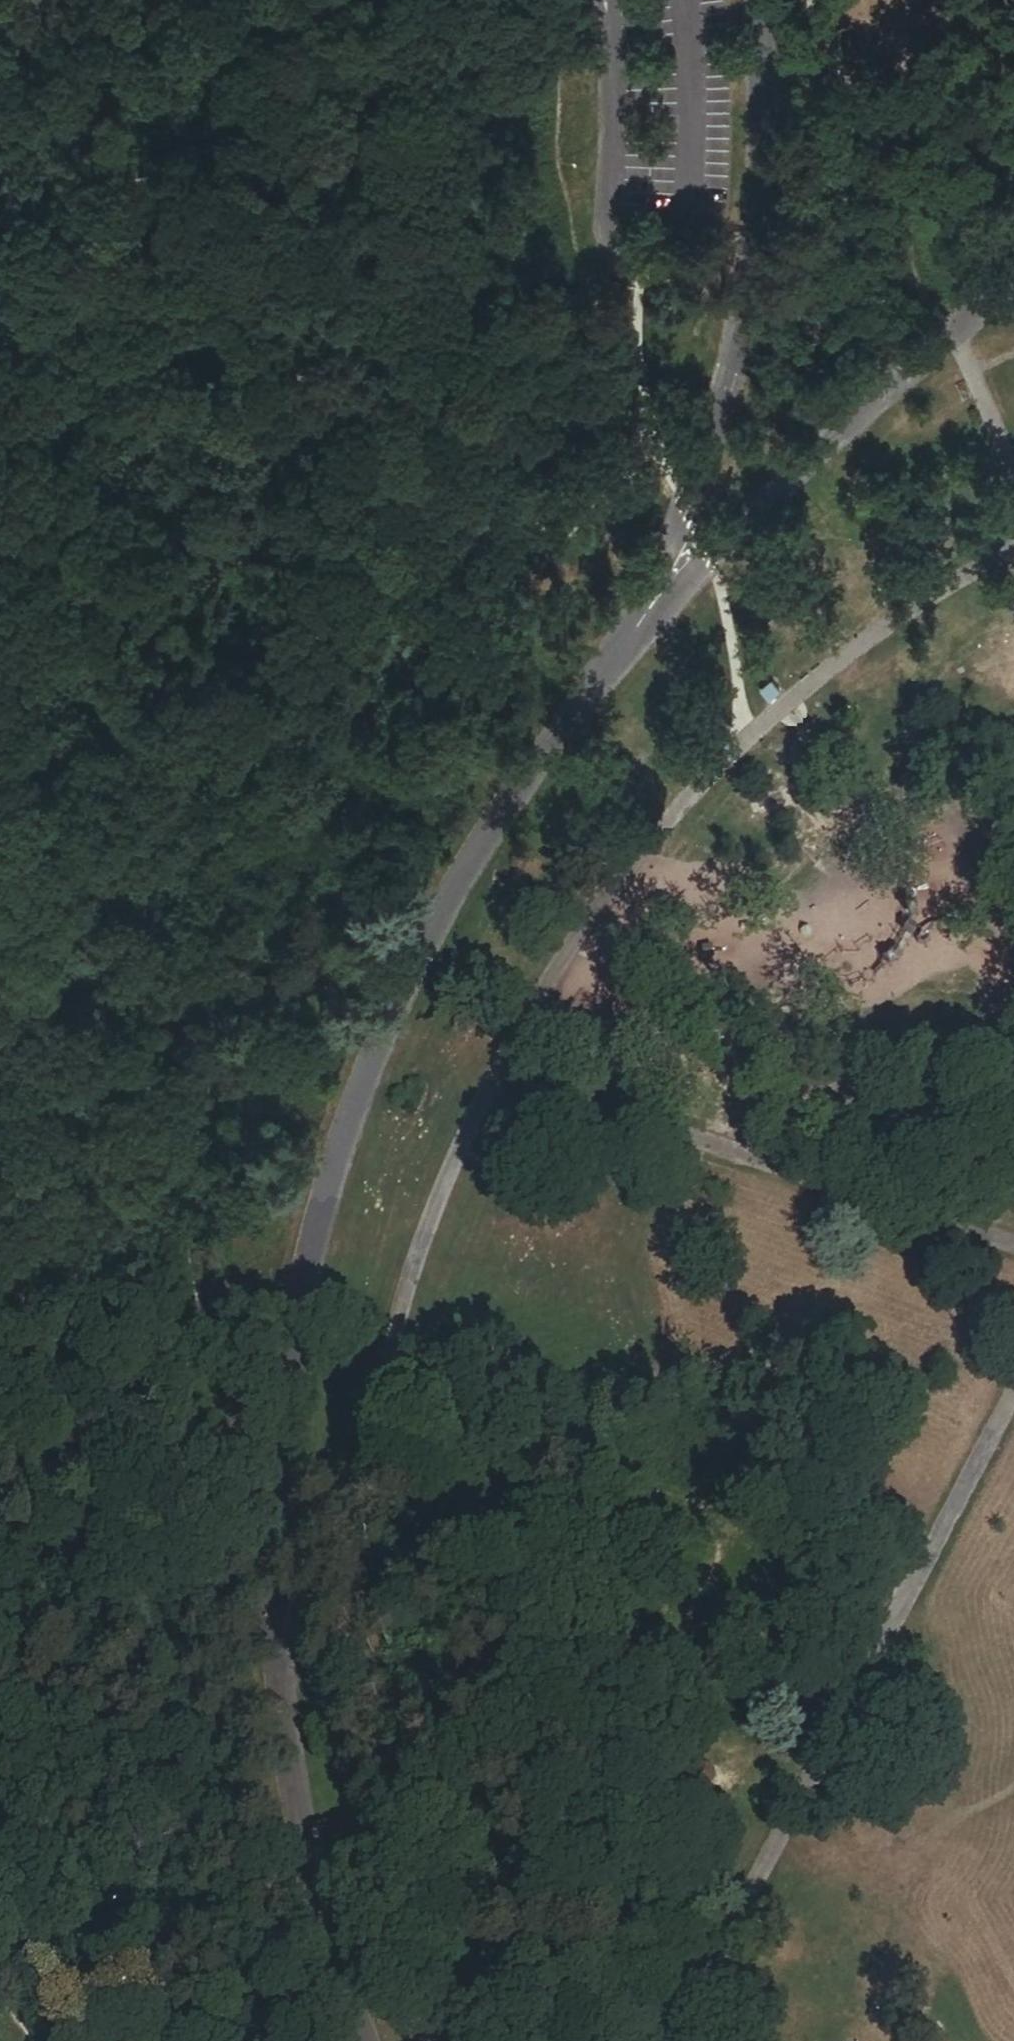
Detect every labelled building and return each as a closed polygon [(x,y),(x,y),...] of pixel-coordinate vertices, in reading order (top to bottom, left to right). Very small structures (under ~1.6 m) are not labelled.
[(686,1775),(692,1788),(704,1789),(712,1782),(709,1771),(698,1766),(689,1770),(686,1775)]
